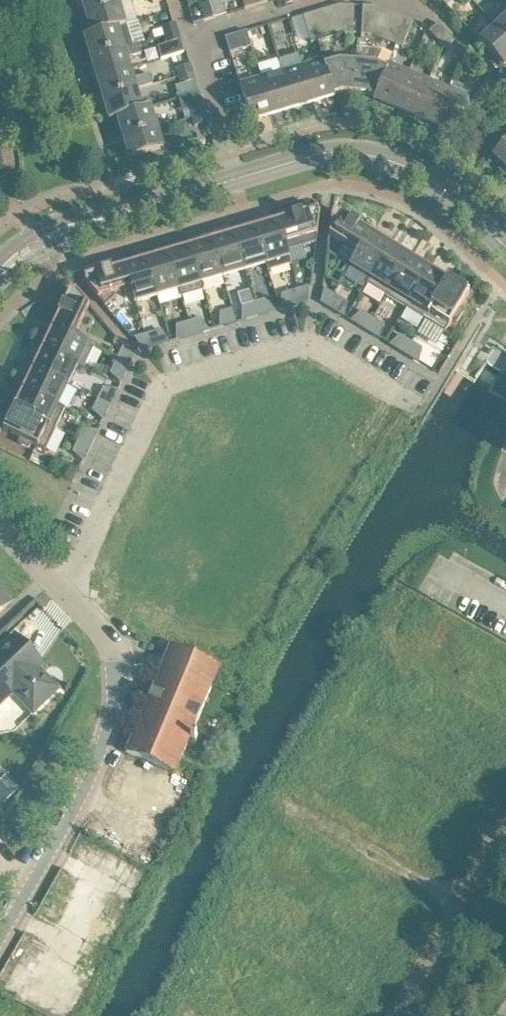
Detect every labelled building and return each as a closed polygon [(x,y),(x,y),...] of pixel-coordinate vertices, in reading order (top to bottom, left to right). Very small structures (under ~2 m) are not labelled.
[(85,15),(119,5),(134,0),(80,0),(85,15)] [(226,15),(221,0),(209,0),(209,2),(215,18),(226,15)] [(256,6),(254,0),(247,0),(242,2),(244,9),(256,6)] [(205,21),(215,18),(209,2),(200,5),(205,21)] [(83,38),(125,25),(119,5),(85,15),(91,35),(83,37),(83,38)] [(333,37),(343,33),(340,5),(327,9),(333,37)] [(353,34),(354,6),(340,5),(343,33),(353,34)] [(371,35),(376,7),(362,7),(361,34),(371,35)] [(381,39),(389,12),(376,7),(371,35),(381,39)] [(322,40),(333,37),(327,9),(315,13),(322,40)] [(391,43),(400,17),(389,12),(381,39),(391,43)] [(311,43),(322,40),(315,13),(303,17),(311,43)] [(402,48),(405,41),(412,22),(400,17),(391,43),(402,48)] [(496,27),(505,38),(505,17),(496,27)] [(165,36),(177,32),(175,24),(162,28),(165,36)] [(445,50),(454,41),(438,24),(429,32),(445,50)] [(133,46),(127,25),(125,26),(125,25),(83,38),(90,59),(133,46)] [(505,65),(505,38),(496,27),(479,42),(503,67),(505,65)] [(162,59),(184,53),(177,32),(165,36),(167,44),(158,47),(162,59)] [(229,53),(251,47),(246,32),(225,38),(229,53)] [(142,55),(138,44),(133,46),(90,59),(96,79),(130,69),(127,59),(142,55)] [(313,102),(333,96),(324,65),(323,60),(302,66),(313,102)] [(354,94),(356,62),(338,61),(324,65),(333,96),(342,93),(354,94)] [(374,98),(387,69),(386,69),(373,63),(356,62),(354,94),(366,95),(374,98)] [(394,107),(409,73),(388,64),(386,69),(387,69),(374,98),(394,107)] [(179,77),(192,73),(189,65),(177,69),(179,77)] [(292,108),(313,102),(302,66),(281,73),(292,108)] [(133,79),(130,69),(96,79),(102,100),(136,90),(152,85),(149,74),(133,79)] [(182,85),(194,81),(192,73),(179,77),(182,85)] [(271,115),(292,108),(281,73),(260,79),(271,115)] [(414,115),(429,81),(409,73),(394,107),(414,115)] [(479,109),(499,89),(488,77),(472,103),(479,109)] [(250,121),(271,115),(260,79),(239,85),(250,121)] [(434,124),(449,90),(429,81),(414,115),(434,124)] [(109,121),(143,111),(136,90),(102,100),(109,121)] [(455,132),(469,98),(449,90),(434,124),(455,132)] [(192,118),(204,114),(202,106),(189,110),(192,118)] [(150,108),(143,111),(109,121),(116,119),(123,139),(157,129),(150,108)] [(194,126),(207,122),(204,114),(192,118),(194,126)] [(163,149),(157,129),(123,139),(129,160),(137,158),(140,169),(178,158),(174,145),(163,149)] [(505,174),(505,142),(492,156),(502,165),(498,169),(505,175),(505,174)] [(290,265),(291,265),(287,251),(316,243),(320,213),(315,213),(314,210),(277,221),(290,265)] [(371,233),(338,213),(337,216),(332,215),(329,236),(358,253),(350,265),(351,266),(371,233)] [(268,272),(290,265),(277,221),(255,227),(268,272)] [(268,272),(255,227),(233,234),(244,271),(265,264),(268,272)] [(366,285),(391,245),(371,233),(351,266),(370,277),(365,284),(366,285)] [(222,277),(244,271),(233,234),(212,240),(222,277)] [(203,291),(204,291),(201,283),(222,277),(212,240),(190,247),(203,291)] [(386,296),(410,257),(391,245),(366,285),(386,296)] [(181,298),(203,291),(190,247),(168,253),(181,298)] [(181,298),(168,253),(146,259),(157,296),(178,290),(180,298),(181,298)] [(405,308),(429,269),(410,257),(386,296),(405,308)] [(134,303),(157,296),(146,259),(124,266),(131,289),(130,289),(134,303)] [(105,307),(105,306),(114,299),(113,295),(130,289),(131,289),(124,266),(87,277),(88,280),(84,283),(105,307)] [(424,320),(449,281),(429,269),(405,308),(424,320)] [(453,286),(448,283),(450,281),(449,281),(424,320),(444,333),(452,319),(457,322),(463,312),(459,309),(469,293),(454,284),(453,286)] [(297,305),(308,302),(304,288),(293,291),(297,305)] [(89,307),(75,291),(71,294),(68,293),(52,328),(94,347),(74,337),(89,307)] [(287,308),(297,305),(293,291),(283,294),(287,308)] [(329,309),(337,297),(328,291),(320,303),(329,309)] [(339,315),(346,302),(337,297),(329,309),(339,315)] [(258,317),(269,314),(264,299),(254,303),(258,317)] [(247,320),(258,317),(254,303),(243,306),(247,320)] [(225,326),(236,323),(232,309),(221,312),(225,326)] [(365,331),(372,318),(363,312),(355,325),(365,331)] [(374,337),(382,324),(372,318),(365,331),(374,337)] [(192,336),(203,333),(199,319),(188,322),(192,336)] [(182,339),(192,336),(188,322),(178,325),(182,339)] [(84,368),(94,347),(52,328),(42,348),(84,368)] [(153,348),(163,345),(159,331),(148,334),(153,348)] [(142,351),(153,348),(148,334),(138,337),(142,351)] [(404,355),(411,342),(402,336),(394,349),(404,355)] [(413,360),(414,359),(421,348),(411,342),(404,355),(413,360)] [(84,368),(42,348),(32,369),(67,385),(77,365),(84,369),(84,368)] [(128,369),(133,359),(120,352),(115,362),(128,369)] [(124,379),(128,369),(115,362),(110,372),(124,379)] [(65,409),(65,408),(58,405),(67,385),(32,369),(22,389),(65,409)] [(55,430),(65,409),(22,389),(12,410),(55,430)] [(111,406),(115,396),(102,390),(97,400),(111,406)] [(106,416),(111,406),(97,400),(92,410),(106,416)] [(55,430),(12,410),(15,412),(12,416),(10,415),(2,431),(20,439),(18,443),(29,449),(31,444),(45,451),(55,430)] [(91,447),(96,437),(82,431),(78,441),(91,447)] [(86,457),(91,447),(78,441),(73,451),(86,457)] [(11,602),(0,591),(0,613),(11,602)] [(58,689),(38,669),(42,664),(15,636),(0,650),(0,705),(13,693),(33,713),(58,689)] [(191,745),(194,738),(190,736),(218,668),(169,647),(125,755),(166,772),(173,775),(187,743),(191,745)]
